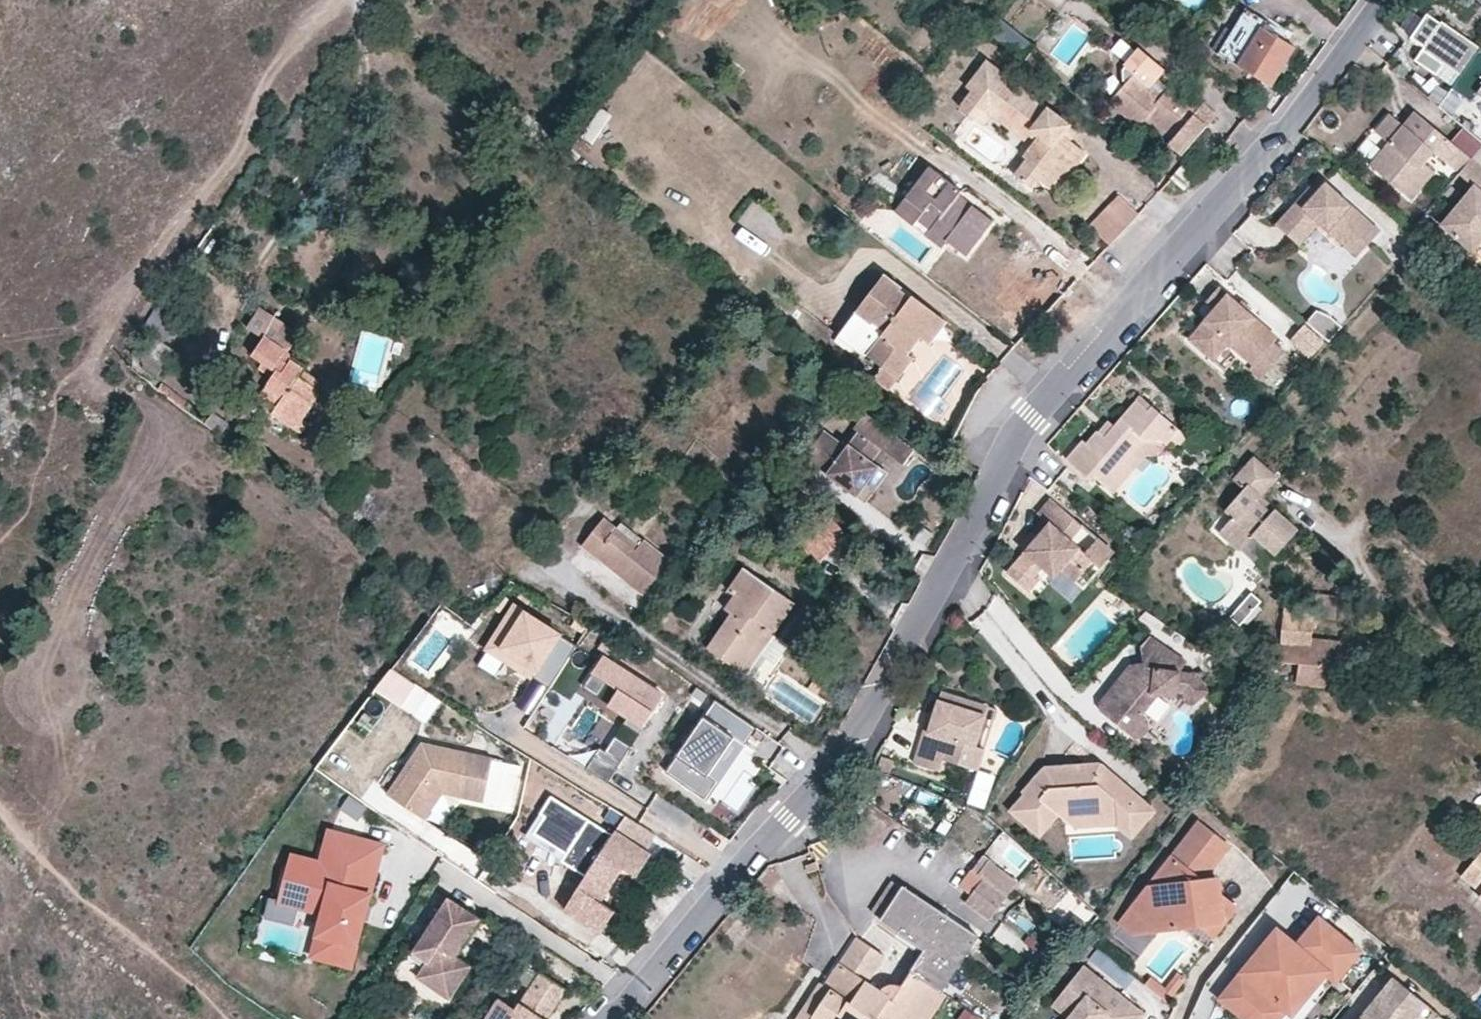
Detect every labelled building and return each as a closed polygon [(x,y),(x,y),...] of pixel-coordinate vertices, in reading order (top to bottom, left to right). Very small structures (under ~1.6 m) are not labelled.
[(1414,28),(1427,38),(1446,12),(1433,3),(1414,28)] [(1217,53),(1238,66),(1269,84),(1292,46),(1262,27),(1266,20),(1244,7),(1217,53)] [(1396,26),(1408,33),(1418,16),(1406,9),(1396,26)] [(1480,42),(1480,36),(1447,11),(1446,12),(1427,38),(1448,53),(1464,65),(1480,42)] [(1067,24),(1058,17),(1049,29),(1057,35),(1067,24)] [(1448,53),(1427,38),(1418,51),(1438,66),(1448,53)] [(1464,65),(1454,79),(1473,93),(1479,85),(1480,86),(1480,42),(1464,65)] [(1169,85),(1156,75),(1163,67),(1139,46),(1121,66),(1115,73),(1122,79),(1125,82),(1110,100),(1111,101),(1138,124),(1144,117),(1172,141),(1170,144),(1181,154),(1205,126),(1193,115),(1198,108),(1170,84),(1169,85)] [(980,123),(991,108),(1028,136),(1033,141),(1023,156),(1026,159),(1014,175),(1031,188),(1037,180),(1053,192),(1084,152),(1070,141),(1061,135),(1068,126),(1069,124),(1047,107),(987,60),(966,87),(971,91),(960,108),(980,123)] [(1383,94),(1369,111),(1388,129),(1382,136),(1377,132),(1363,147),(1402,183),(1428,155),(1419,147),(1429,137),(1452,159),(1464,143),(1454,135),(1443,126),(1408,93),(1396,106),(1383,94)] [(583,133),(595,140),(613,111),(601,104),(583,133)] [(1205,126),(1213,118),(1200,107),(1198,108),(1193,115),(1205,126)] [(984,126),(991,117),(1024,141),(1028,136),(991,108),(980,123),(984,126)] [(1464,143),(1477,127),(1458,110),(1443,126),(1454,135),(1464,143)] [(1061,135),(1070,141),(1077,132),(1068,126),(1061,135)] [(1464,143),(1480,160),(1480,131),(1477,127),(1464,143)] [(1463,239),(1480,219),(1480,185),(1475,179),(1480,173),(1480,160),(1464,143),(1452,159),(1467,173),(1433,211),(1463,239)] [(1183,164),(1171,178),(1185,190),(1197,176),(1183,164)] [(972,206),(959,223),(945,213),(959,194),(961,191),(929,167),(906,198),(923,212),(917,220),(930,230),(925,236),(942,248),(947,241),(967,256),(992,222),(972,206)] [(1384,228),(1328,179),(1320,189),(1306,205),(1299,199),(1279,222),(1303,244),(1323,221),(1361,254),(1384,228)] [(1320,189),(1312,183),(1299,199),(1306,205),(1320,189)] [(945,213),(959,223),(972,206),(973,205),(959,194),(945,213)] [(1110,244),(1139,214),(1120,196),(1092,228),(1110,244)] [(906,198),(895,211),(913,225),(917,220),(923,212),(906,198)] [(767,259),(791,233),(758,202),(734,228),(767,259)] [(872,324),(875,322),(885,330),(882,336),(886,340),(872,358),(882,366),(897,378),(912,357),(908,353),(920,336),(917,333),(934,311),(913,295),(910,298),(899,290),(901,287),(883,274),(857,312),(872,324)] [(1209,299),(1217,307),(1192,336),(1216,358),(1232,340),(1244,350),(1257,362),(1254,366),(1263,375),(1284,351),(1275,341),(1280,335),(1222,285),(1209,299)] [(154,336),(164,342),(179,318),(178,300),(167,292),(143,329),(154,336)] [(301,418),(320,391),(298,377),(303,368),(285,355),(301,332),(261,305),(249,324),(266,335),(252,354),(275,370),(259,394),(264,397),(277,406),(272,415),(300,431),(305,421),(301,418)] [(946,322),(934,311),(917,333),(920,336),(930,343),(946,322)] [(872,324),(857,312),(836,336),(863,359),(867,354),(882,336),(885,330),(875,322),(872,324)] [(1341,329),(1324,313),(1316,314),(1310,322),(1332,340),(1341,329)] [(137,364),(157,378),(175,348),(164,342),(154,336),(137,364)] [(886,340),(882,336),(867,354),(872,358),(886,340)] [(885,392),(897,378),(882,366),(871,380),(885,392)] [(259,394),(251,408),(268,419),(272,415),(277,406),(264,397),(259,394)] [(1149,411),(1154,406),(1141,396),(1137,400),(1149,411)] [(1137,400),(1115,426),(1106,436),(1100,432),(1098,430),(1089,441),(1084,436),(1068,454),(1093,477),(1099,471),(1109,480),(1148,436),(1161,437),(1166,443),(1171,439),(1180,428),(1154,406),(1149,411),(1137,400)] [(212,413),(205,423),(221,435),(228,425),(212,413)] [(867,414),(855,429),(861,433),(848,449),(825,431),(805,458),(864,504),(874,491),(866,485),(879,468),(872,462),(882,449),(904,466),(915,452),(867,414)] [(1115,426),(1109,421),(1100,432),(1106,436),(1115,426)] [(1171,439),(1179,445),(1189,435),(1180,428),(1171,439)] [(1161,437),(1148,436),(1109,480),(1116,486),(1146,452),(1159,451),(1166,443),(1161,437)] [(1220,532),(1243,552),(1256,536),(1278,555),(1301,529),(1277,508),(1273,513),(1258,501),(1263,495),(1279,477),(1255,455),(1233,478),(1246,489),(1227,509),(1234,517),(1220,532)] [(887,475),(879,468),(866,485),(874,491),(887,475)] [(1263,495),(1258,501),(1273,513),(1277,508),(1263,495)] [(1056,570),(1061,564),(1077,577),(1093,558),(1103,565),(1115,550),(1097,535),(1085,549),(1070,536),(1083,522),(1054,497),(1041,513),(1051,522),(1039,535),(1027,550),(1008,572),(1029,589),(1043,574),(1037,569),(1044,561),(1056,570)] [(847,535),(831,516),(812,531),(801,518),(790,528),(818,560),(834,547),(847,535)] [(602,519),(582,545),(643,593),(668,560),(620,523),(616,528),(602,519)] [(1039,535),(1033,530),(1021,545),(1027,550),(1039,535)] [(707,648),(738,668),(766,627),(774,633),(794,603),(743,568),(728,590),(735,594),(725,610),(731,613),(707,648)] [(1240,626),(1262,601),(1251,591),(1228,616),(1240,626)] [(1339,643),(1313,640),(1315,617),(1335,619),(1338,599),(1317,597),(1315,608),(1285,608),(1280,662),(1300,664),(1298,683),(1335,686),(1337,674),(1339,643)] [(488,649),(550,688),(577,646),(516,607),(488,649)] [(774,633),(766,627),(738,668),(747,674),(764,650),(778,659),(789,643),(774,633)] [(1144,715),(1160,696),(1179,700),(1181,698),(1188,699),(1200,709),(1214,693),(1209,689),(1195,678),(1179,673),(1184,664),(1186,662),(1148,636),(1141,647),(1143,662),(1129,664),(1117,681),(1119,691),(1109,692),(1102,701),(1103,710),(1135,738),(1145,740),(1153,732),(1153,726),(1151,720),(1144,715)] [(603,657),(583,688),(598,698),(607,683),(619,691),(609,705),(628,717),(623,724),(639,735),(664,697),(603,657)] [(391,665),(374,690),(426,724),(443,699),(391,665)] [(1200,672),(1195,678),(1209,689),(1214,683),(1200,672)] [(822,686),(813,680),(808,689),(816,695),(818,694),(822,686)] [(963,707),(965,699),(944,692),(941,700),(963,707)] [(941,700),(936,717),(931,732),(926,731),(915,763),(942,772),(946,760),(979,771),(986,750),(978,748),(991,707),(965,699),(963,707),(941,700)] [(757,729),(716,700),(665,772),(704,799),(716,782),(707,776),(734,739),(745,746),(757,729)] [(1030,718),(1034,713),(1020,703),(1016,709),(1030,718)] [(936,717),(930,715),(926,731),(931,732),(936,717)] [(615,771),(631,747),(615,737),(605,752),(607,754),(601,762),(615,771)] [(430,776),(444,778),(441,791),(483,801),(494,757),(423,740),(387,790),(408,805),(430,776)] [(607,783),(615,771),(601,762),(607,754),(605,752),(599,748),(585,769),(607,783)] [(891,764),(876,755),(868,767),(885,774),(891,764)] [(1067,769),(1047,765),(1026,790),(1028,792),(1013,809),(1033,826),(1041,818),(1050,825),(1062,811),(1066,806),(1074,805),(1082,813),(1117,811),(1134,810),(1133,800),(1139,794),(1102,761),(1098,766),(1082,768),(1082,763),(1066,764),(1067,769)] [(444,778),(430,776),(408,805),(423,816),(441,791),(444,778)] [(1066,806),(1062,811),(1077,824),(1118,821),(1133,835),(1156,808),(1139,794),(1133,800),(1134,810),(1117,811),(1082,813),(1074,805),(1066,806)] [(610,810),(601,825),(615,834),(645,854),(654,839),(624,820),(618,829),(607,823),(614,813),(610,810)] [(624,820),(614,813),(607,823),(618,829),(624,820)] [(1189,914),(1201,924),(1214,935),(1237,906),(1203,879),(1231,844),(1200,820),(1172,855),(1187,867),(1176,881),(1149,884),(1131,907),(1159,929),(1181,926),(1179,907),(1188,906),(1189,914)] [(350,965),(383,847),(331,832),(322,864),(290,855),(278,899),(300,905),(324,912),(312,954),(350,965)] [(615,834),(565,910),(603,936),(617,913),(603,904),(624,869),(637,878),(651,857),(645,854),(615,834)] [(1463,874),(1480,889),(1480,853),(1463,874)] [(1018,886),(983,859),(973,872),(985,881),(1009,899),(1018,886)] [(974,896),(985,881),(973,872),(961,886),(974,896)] [(883,920),(904,888),(893,881),(872,912),(883,920)] [(1006,903),(1009,899),(985,881),(974,896),(966,906),(990,923),(1006,903)] [(942,991),(977,938),(904,888),(883,920),(928,950),(913,973),(942,991)] [(294,925),(300,905),(278,899),(270,897),(264,916),(294,925)] [(413,951),(428,961),(417,977),(449,998),(470,966),(455,956),(479,919),(448,898),(413,951)] [(1179,907),(1181,926),(1201,924),(1189,914),(1188,906),(1179,907)] [(1319,920),(1297,947),(1283,936),(1273,937),(1248,968),(1257,976),(1236,1003),(1256,1018),(1263,1010),(1286,1008),(1288,1010),(1293,1013),(1326,971),(1336,978),(1358,952),(1319,920)] [(881,993),(866,983),(884,956),(859,939),(826,987),(832,991),(813,1018),(923,1018),(942,991),(913,973),(904,988),(895,987),(889,988),(885,990),(881,993)] [(1145,1012),(1084,963),(1053,1002),(1069,1016),(1067,1018),(1102,1018),(1108,1011),(1113,1015),(1118,1018),(1139,1018),(1145,1012)] [(1248,968),(1222,1000),(1246,1018),(1256,1018),(1236,1003),(1257,976),(1248,968)] [(1150,975),(1145,982),(1167,1000),(1186,977),(1178,971),(1165,987),(1150,975)] [(542,977),(517,1013),(512,1018),(540,1018),(543,1013),(549,1017),(566,993),(542,977)] [(1441,1015),(1394,977),(1359,1018),(1438,1018),(1441,1015)] [(819,983),(795,1018),(813,1018),(832,991),(826,987),(819,983)] [(942,991),(923,1018),(933,1018),(948,996),(942,991)] [(517,1013),(499,1000),(486,1018),(512,1018),(517,1013)] [(1214,1009),(1197,1000),(1188,1018),(1209,1018),(1214,1009)] [(985,1017),(965,1006),(957,1018),(984,1018),(985,1017)] [(1288,1010),(1286,1008),(1263,1010),(1256,1018),(1281,1018),(1288,1010)] [(1108,1011),(1102,1018),(1110,1018),(1113,1015),(1108,1011)]
